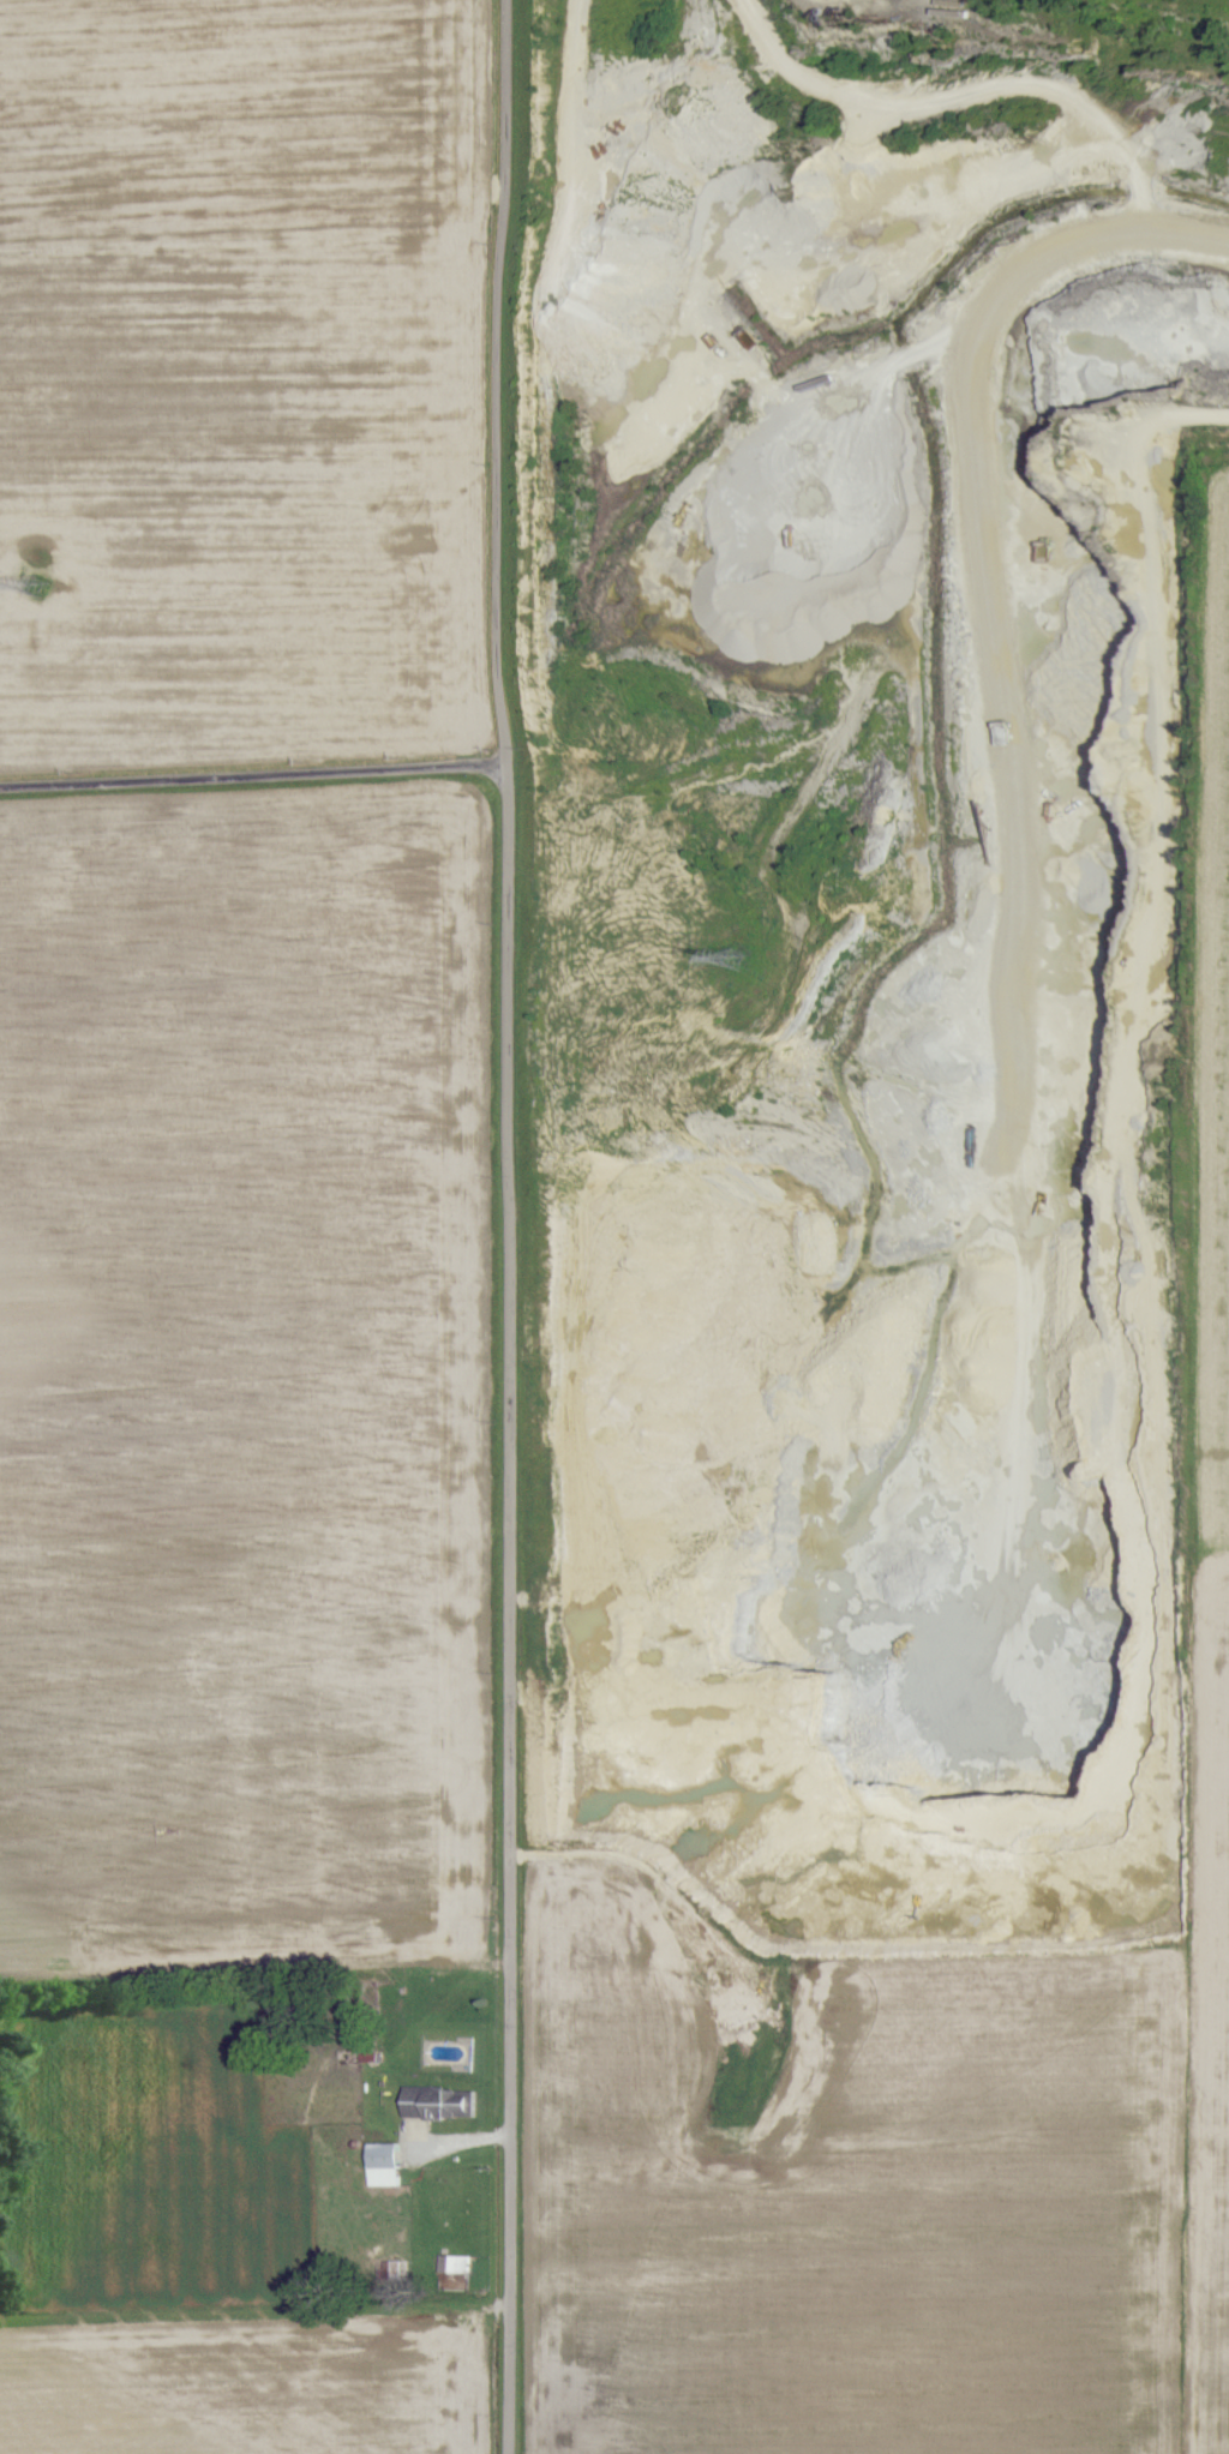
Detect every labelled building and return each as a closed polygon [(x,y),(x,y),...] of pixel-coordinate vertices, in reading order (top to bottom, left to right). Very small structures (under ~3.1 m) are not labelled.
[(395,2087),(395,2117),(470,2119),(471,2089),(395,2087)] [(362,2187),(393,2186),(393,2143),(361,2144),(362,2187)] [(434,2274),(466,2274),(466,2256),(434,2256),(434,2274)]
